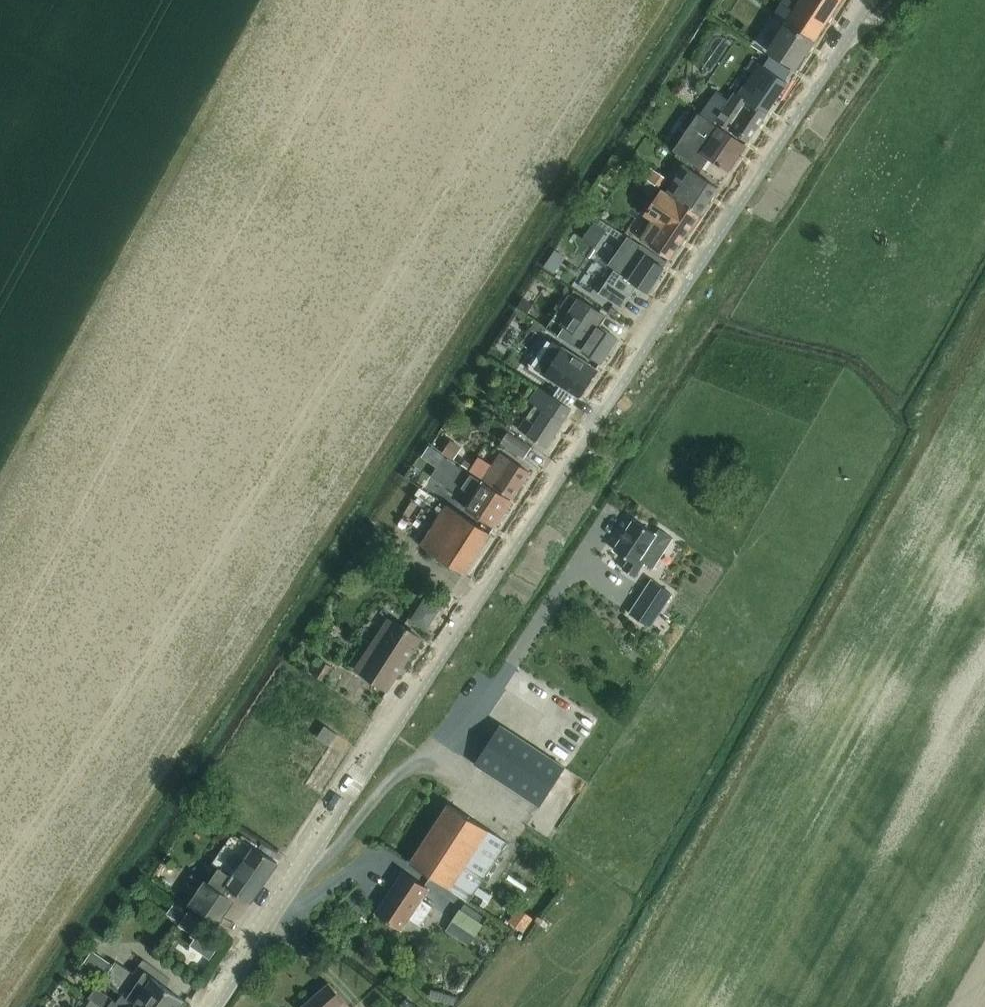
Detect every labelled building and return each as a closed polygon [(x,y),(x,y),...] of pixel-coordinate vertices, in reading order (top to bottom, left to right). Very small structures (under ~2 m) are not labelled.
[(839,0),(801,0),(798,3),(794,0),(784,0),(776,12),(787,19),(767,49),(795,67),(839,0)] [(715,90),(699,112),(701,114),(714,123),(717,119),(730,128),(747,139),(746,139),(748,140),(766,113),(766,112),(787,82),(785,80),(791,70),(774,59),(769,56),(762,66),(752,59),(748,65),(754,69),(738,94),(735,92),(730,100),(715,90)] [(731,69),(718,87),(731,97),(744,78),(731,69)] [(728,170),(745,144),(701,114),(675,151),(685,157),(702,168),(709,157),(728,170)] [(699,213),(717,186),(700,175),(685,165),(667,192),(699,213)] [(659,186),(665,177),(651,167),(644,176),(659,186)] [(667,192),(663,189),(647,214),(655,220),(642,239),(669,257),(699,213),(667,192)] [(593,223),(583,238),(595,245),(605,230),(593,223)] [(667,261),(650,250),(640,244),(613,285),(606,280),(598,293),(622,308),(637,284),(648,291),(663,267),(663,266),(667,261)] [(549,256),(543,265),(554,273),(560,263),(549,256)] [(548,321),(546,325),(570,341),(600,362),(617,337),(599,325),(606,315),(596,309),(578,297),(568,291),(565,296),(548,321)] [(510,330),(523,334),(535,298),(522,293),(510,330)] [(579,394),(584,386),(595,369),(551,340),(535,365),(579,394)] [(546,446),(571,406),(540,386),(530,403),(535,406),(521,429),(546,446)] [(472,438),(476,425),(463,421),(460,434),(472,438)] [(523,456),(530,447),(507,431),(500,441),(523,456)] [(453,459),(461,446),(451,439),(442,452),(453,459)] [(512,497),(529,471),(500,453),(483,478),(512,497)] [(444,455),(430,475),(458,493),(462,487),(462,486),(471,473),(444,455)] [(495,525),(511,500),(471,473),(462,486),(462,487),(474,494),(466,507),(495,525)] [(446,503),(420,544),(447,561),(463,572),(464,572),(490,532),(473,521),(446,503)] [(634,575),(644,560),(640,558),(656,533),(633,518),(614,548),(629,558),(623,568),(634,575)] [(674,584),(675,565),(658,565),(658,583),(674,584)] [(651,580),(631,613),(649,625),(670,592),(651,580)] [(426,625),(436,610),(423,602),(414,617),(426,625)] [(387,689),(421,637),(389,616),(372,643),(356,669),(387,689)] [(323,680),(331,666),(321,660),(313,674),(323,680)] [(540,805),(565,766),(500,723),(474,762),(540,805)] [(561,814),(572,799),(555,786),(544,802),(561,814)] [(448,802),(410,861),(427,872),(468,899),(469,898),(481,880),(506,841),(465,813),(448,802)] [(204,880),(188,902),(200,911),(217,922),(229,904),(232,900),(223,893),(224,892),(228,887),(250,901),(277,861),(261,850),(256,846),(255,848),(236,835),(230,836),(213,862),(221,867),(210,884),(204,880)] [(396,882),(376,912),(393,924),(401,929),(411,914),(422,922),(432,907),(421,899),(428,887),(421,882),(404,871),(396,883),(396,882)] [(175,901),(168,911),(181,920),(188,911),(175,901)] [(477,936),(484,926),(458,908),(451,918),(477,936)] [(181,920),(179,923),(191,932),(191,933),(195,936),(195,937),(214,951),(222,941),(198,923),(201,919),(188,910),(188,911),(181,920)] [(520,939),(530,922),(516,913),(505,929),(520,939)] [(92,950),(83,965),(87,968),(97,975),(97,976),(102,979),(121,993),(126,997),(140,977),(137,975),(115,960),(112,964),(109,962),(98,954),(92,950)] [(126,997),(141,1006),(178,1006),(183,999),(144,970),(140,977),(126,997)] [(420,995),(432,985),(422,974),(411,984),(420,995)] [(329,982),(300,1006),(351,1006),(329,982)] [(109,995),(95,985),(87,996),(90,998),(100,1005),(103,1006),(141,1006),(126,997),(121,993),(116,1000),(109,995)] [(454,1001),(456,992),(431,987),(429,997),(454,1001)] [(100,1005),(90,998),(84,1006),(99,1006),(100,1005)]
